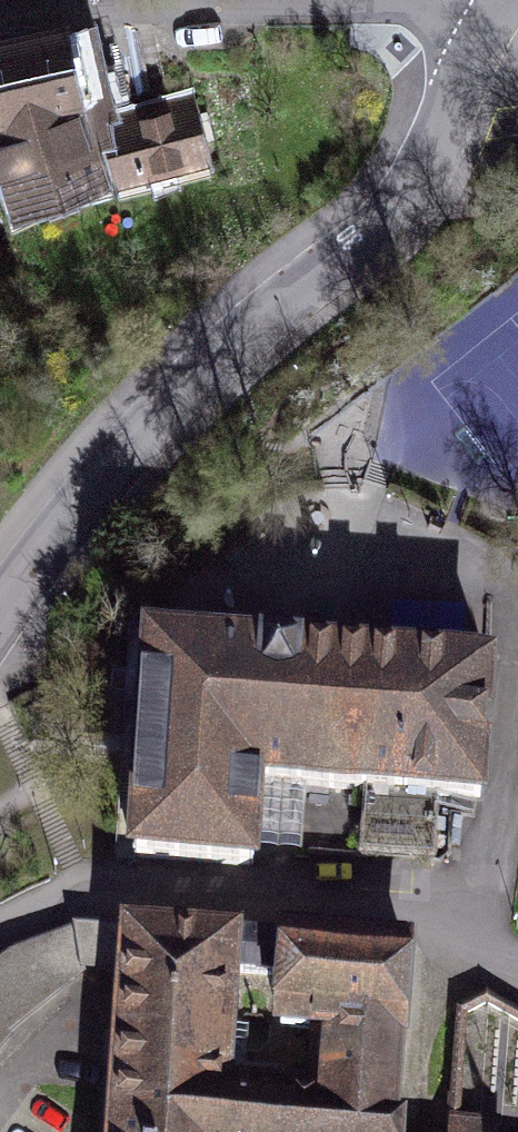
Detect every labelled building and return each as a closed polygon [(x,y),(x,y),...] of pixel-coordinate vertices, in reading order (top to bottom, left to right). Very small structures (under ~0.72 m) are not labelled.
[(0,51),(0,212),(226,173),(212,95),(116,111),(102,33),(0,51)] [(264,652),(148,644),(134,857),(252,864),(257,782),(480,796),(488,667),(299,655),(299,652),(264,650),(264,652)] [(135,934),(117,1131),(422,1131),(432,957),(135,934)] [(0,969),(0,1039),(34,996),(0,969)]
